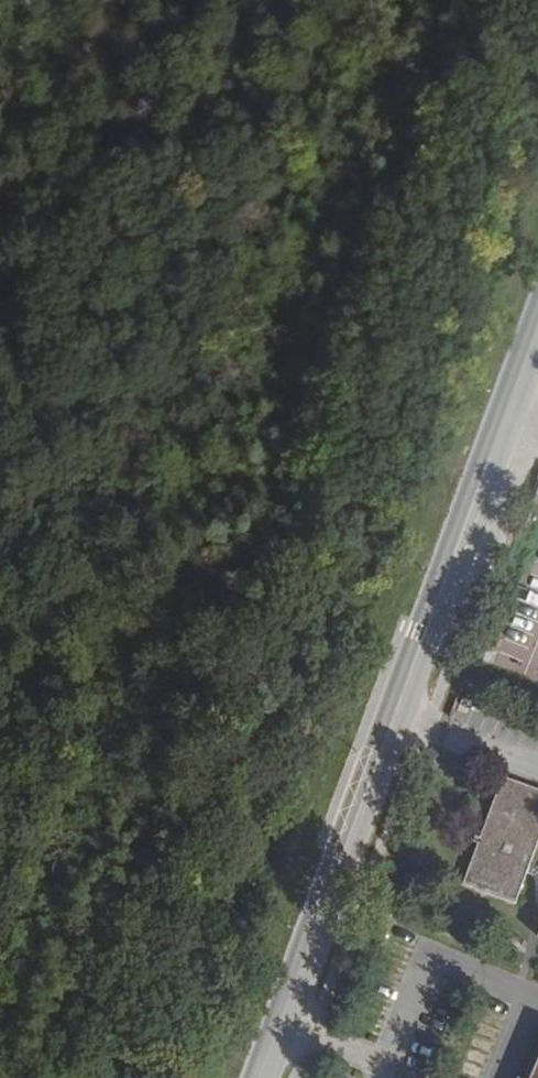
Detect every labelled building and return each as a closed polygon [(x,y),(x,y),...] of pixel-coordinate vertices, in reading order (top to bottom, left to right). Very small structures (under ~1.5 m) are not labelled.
[(500,776),(458,882),(509,903),(537,832),(537,792),(500,776)] [(521,1077),(537,1077),(537,1035),(521,1077)]
